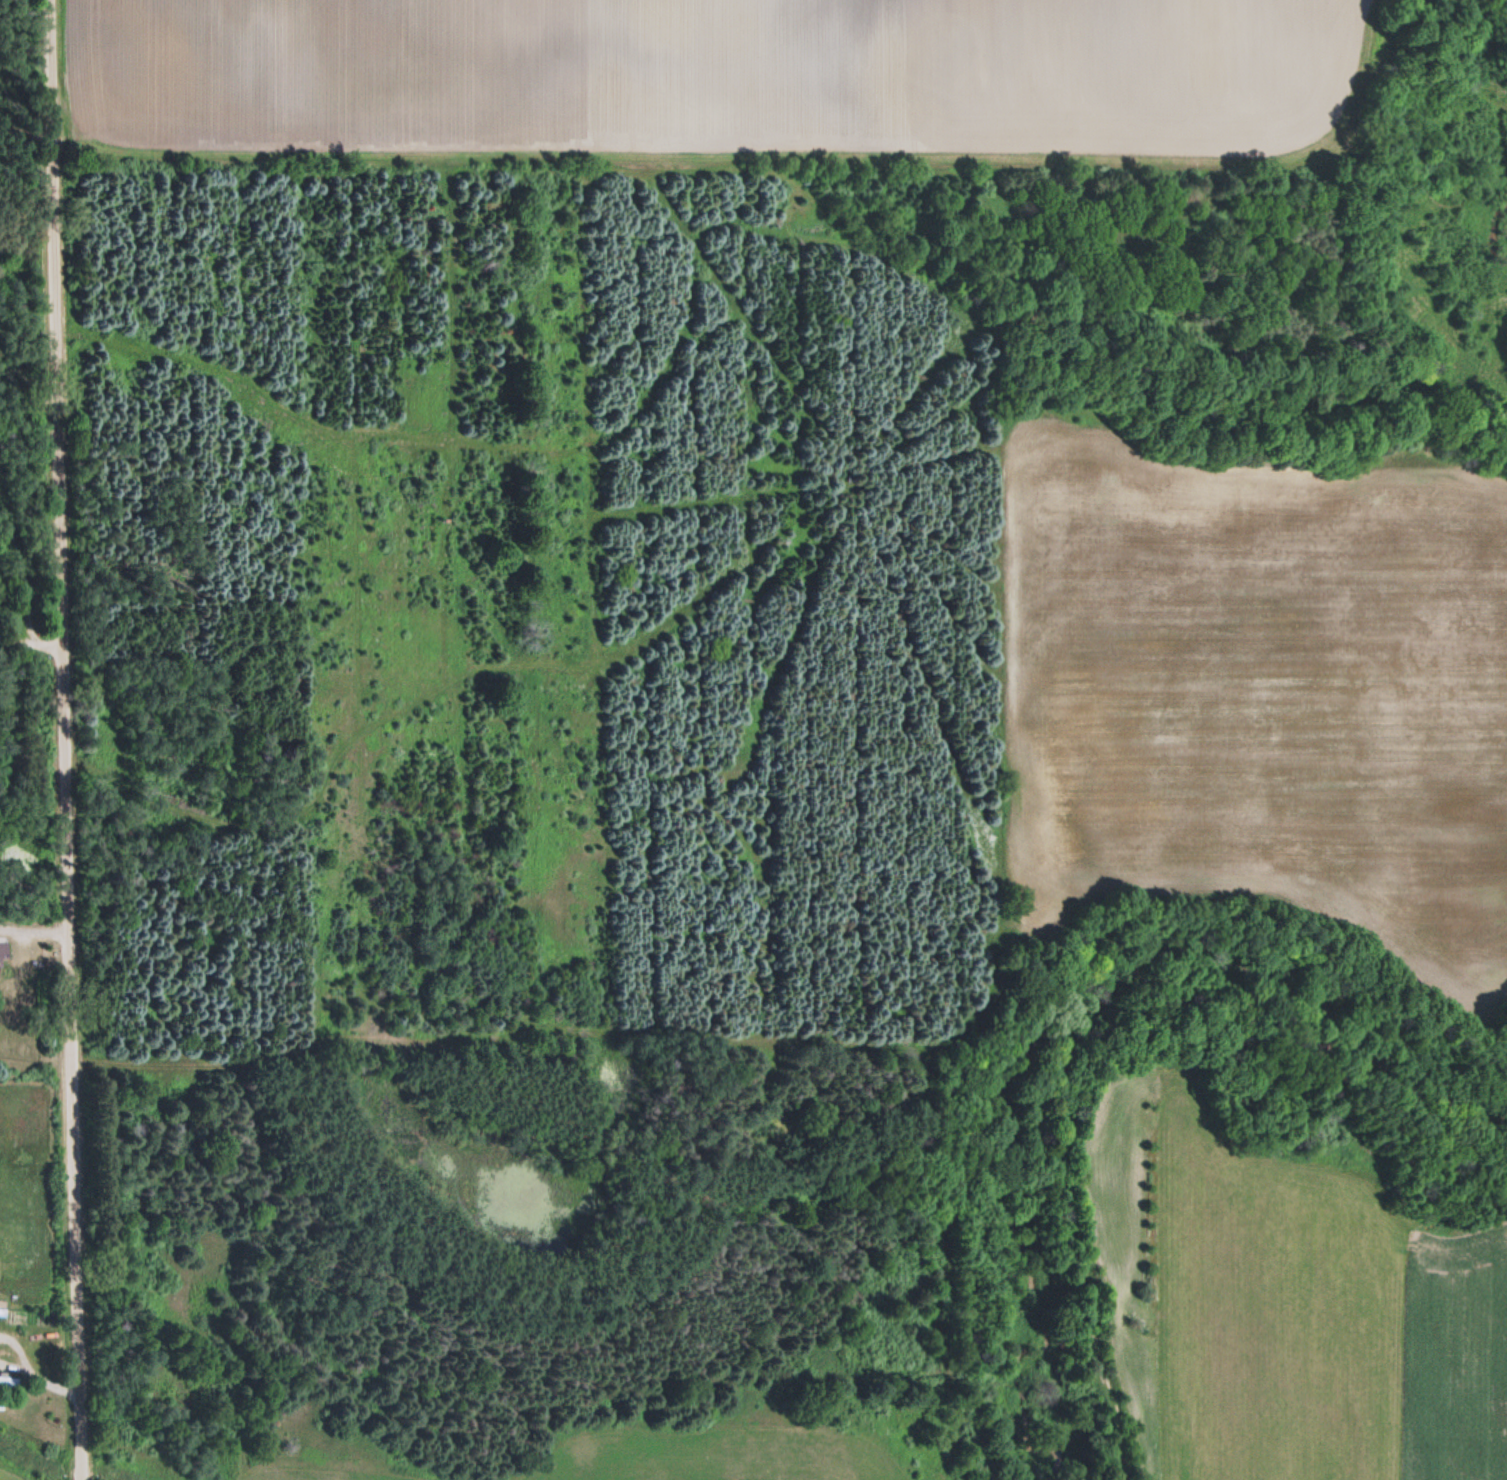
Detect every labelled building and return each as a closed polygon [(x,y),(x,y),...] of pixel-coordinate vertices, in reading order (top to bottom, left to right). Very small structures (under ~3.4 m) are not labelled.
[(8,966),(8,942),(0,942),(0,966),(8,966)] [(19,1379),(0,1377),(0,1389),(19,1390),(19,1379)]
